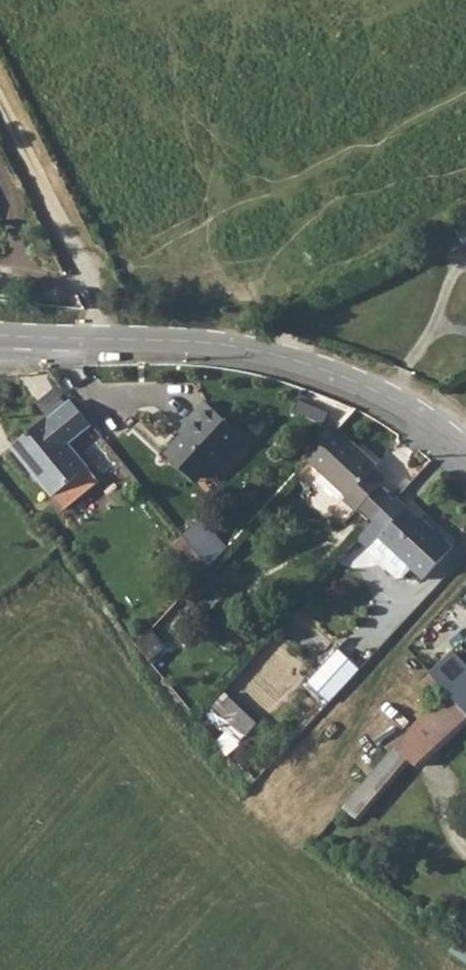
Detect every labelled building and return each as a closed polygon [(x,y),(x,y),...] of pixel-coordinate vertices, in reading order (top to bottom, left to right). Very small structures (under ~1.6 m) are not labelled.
[(453,230),(459,243),(465,240),(465,224),(453,230)] [(91,424),(69,398),(45,418),(43,416),(7,446),(49,495),(59,509),(95,480),(84,467),(66,444),(91,424)] [(186,425),(166,445),(200,476),(240,435),(203,400),(182,421),(186,425)] [(334,427),(306,459),(345,495),(342,498),(353,509),(355,507),(375,487),(383,479),(370,467),(373,464),(334,427)] [(200,476),(166,445),(162,449),(196,481),(200,476)] [(375,487),(355,507),(371,522),(390,501),(375,487)] [(371,522),(355,540),(365,550),(376,538),(405,508),(394,497),(390,501),(371,522)] [(405,508),(376,538),(420,578),(449,548),(417,519),(421,515),(409,503),(405,508)] [(200,521),(182,536),(207,568),(223,549),(200,521)] [(308,680),(330,700),(359,668),(336,647),(308,680)] [(441,694),(463,716),(465,714),(465,666),(449,648),(424,670),(423,673),(414,680),(427,696),(437,689),(441,694)] [(231,731),(221,742),(232,753),(264,722),(232,689),(211,710),(231,731)] [(404,725),(340,805),(354,817),(403,759),(410,765),(463,716),(441,694),(404,725)] [(453,922),(465,934),(465,908),(453,922)]
